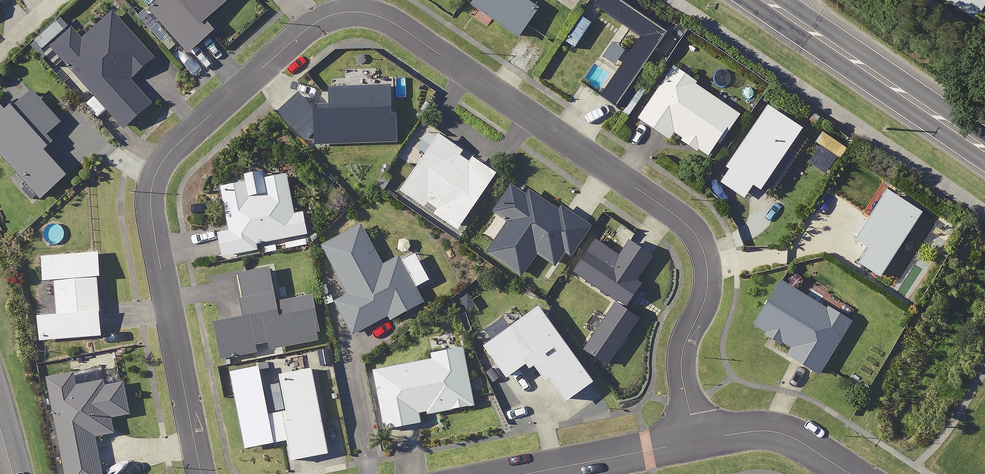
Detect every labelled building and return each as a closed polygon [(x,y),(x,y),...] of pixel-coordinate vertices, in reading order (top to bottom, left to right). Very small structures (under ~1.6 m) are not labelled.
[(150,10),(188,53),(214,30),(206,20),(228,0),(161,0),(150,10)] [(527,0),(474,0),(471,4),(519,37),(539,8),(527,0)] [(603,52),(622,64),(601,95),(617,105),(665,33),(616,0),(602,0),(596,8),(621,25),(603,52)] [(957,11),(972,21),(981,7),(984,9),(984,0),(941,0),(957,11)] [(152,59),(112,14),(82,41),(72,30),(52,48),(124,128),(150,105),(128,80),(152,59)] [(665,141),(671,133),(680,139),(678,143),(693,154),(695,150),(705,158),(735,116),(671,69),(634,119),(665,141)] [(60,123),(31,91),(18,77),(0,93),(0,153),(41,198),(66,175),(43,150),(52,142),(46,135),(60,123)] [(761,185),(782,153),(798,130),(763,107),(714,181),(728,191),(722,200),(735,209),(749,188),(756,193),(761,185)] [(472,156),(469,160),(461,155),(464,150),(428,125),(415,143),(426,152),(400,190),(424,207),(428,202),(436,207),(433,212),(457,230),(497,173),(472,156)] [(833,160),(836,161),(844,150),(819,132),(811,144),(817,148),(833,160)] [(295,212),(287,173),(221,185),(230,230),(218,232),(222,256),(260,249),(258,243),(307,234),(303,210),(295,212)] [(553,265),(560,254),(566,258),(586,227),(584,226),(557,209),(555,214),(510,186),(492,213),(508,223),(488,254),(520,275),(534,253),(553,265)] [(922,214),(884,189),(849,243),(862,251),(851,268),(877,285),(922,214)] [(381,267),(361,227),(323,246),(348,296),(336,302),(352,334),(388,316),(389,319),(421,303),(398,258),(381,267)] [(101,275),(99,251),(42,256),(44,280),(55,279),(57,313),(38,315),(40,340),(101,335),(97,275),(101,275)] [(270,349),(319,340),(318,335),(322,334),(314,291),(278,298),(275,282),(283,280),(281,268),(272,270),(272,266),(211,277),(219,321),(215,321),(222,358),(258,351),(256,344),(269,342),(270,349)] [(845,324),(774,284),(749,328),(787,349),(783,357),(817,376),(845,324)] [(507,377),(521,367),(523,370),(528,367),(541,385),(547,381),(563,403),(589,384),(534,309),(484,345),(507,377)] [(421,422),(419,412),(426,410),(427,414),(474,404),(463,346),(430,352),(431,359),(373,370),(384,429),(421,422)] [(74,365),(75,372),(46,378),(67,473),(102,473),(94,437),(114,432),(110,417),(128,413),(121,382),(102,386),(97,360),(74,365)]
